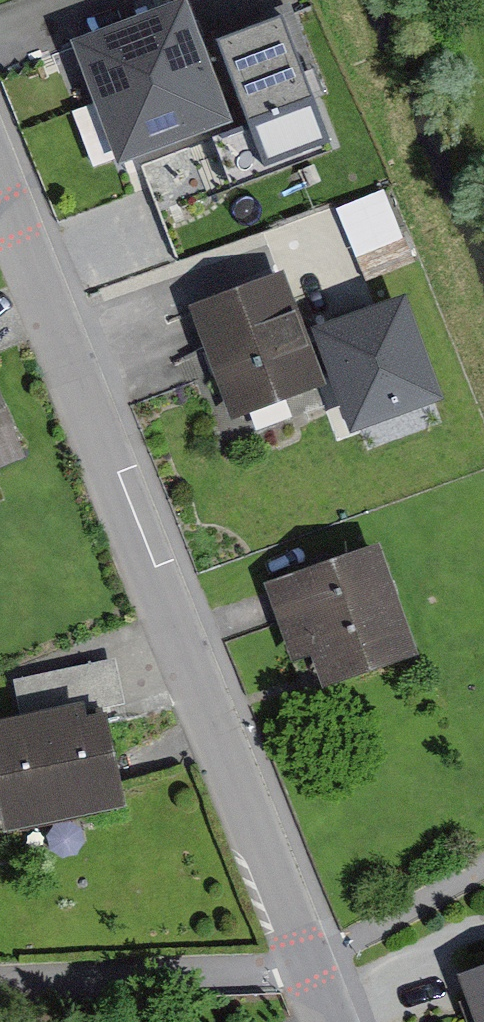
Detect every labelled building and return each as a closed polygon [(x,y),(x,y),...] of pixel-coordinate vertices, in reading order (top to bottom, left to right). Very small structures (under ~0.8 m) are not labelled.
[(96,26),(150,164),(221,136),(242,128),(191,0),(163,0),(96,26)] [(292,14),(227,39),(259,121),(277,165),(341,140),(292,14)] [(238,180),(277,165),(259,121),(242,128),(221,136),(238,180)] [(395,188),(348,207),(367,253),(414,233),(395,188)] [(292,269),(201,305),(245,417),(336,382),(315,329),(292,269)] [(409,292),(315,329),(336,382),(357,436),(451,399),(409,292)] [(0,374),(0,467),(33,453),(0,374)] [(305,654),(323,648),(334,680),(424,649),(388,548),(281,585),(305,654)] [(123,659),(25,678),(33,721),(88,710),(131,701),(123,659)] [(90,717),(88,710),(33,721),(0,727),(0,768),(9,813),(12,828),(131,804),(113,712),(90,717)] [(0,768),(0,815),(9,813),(0,768)] [(474,972),(483,997),(483,969),(474,972)]
